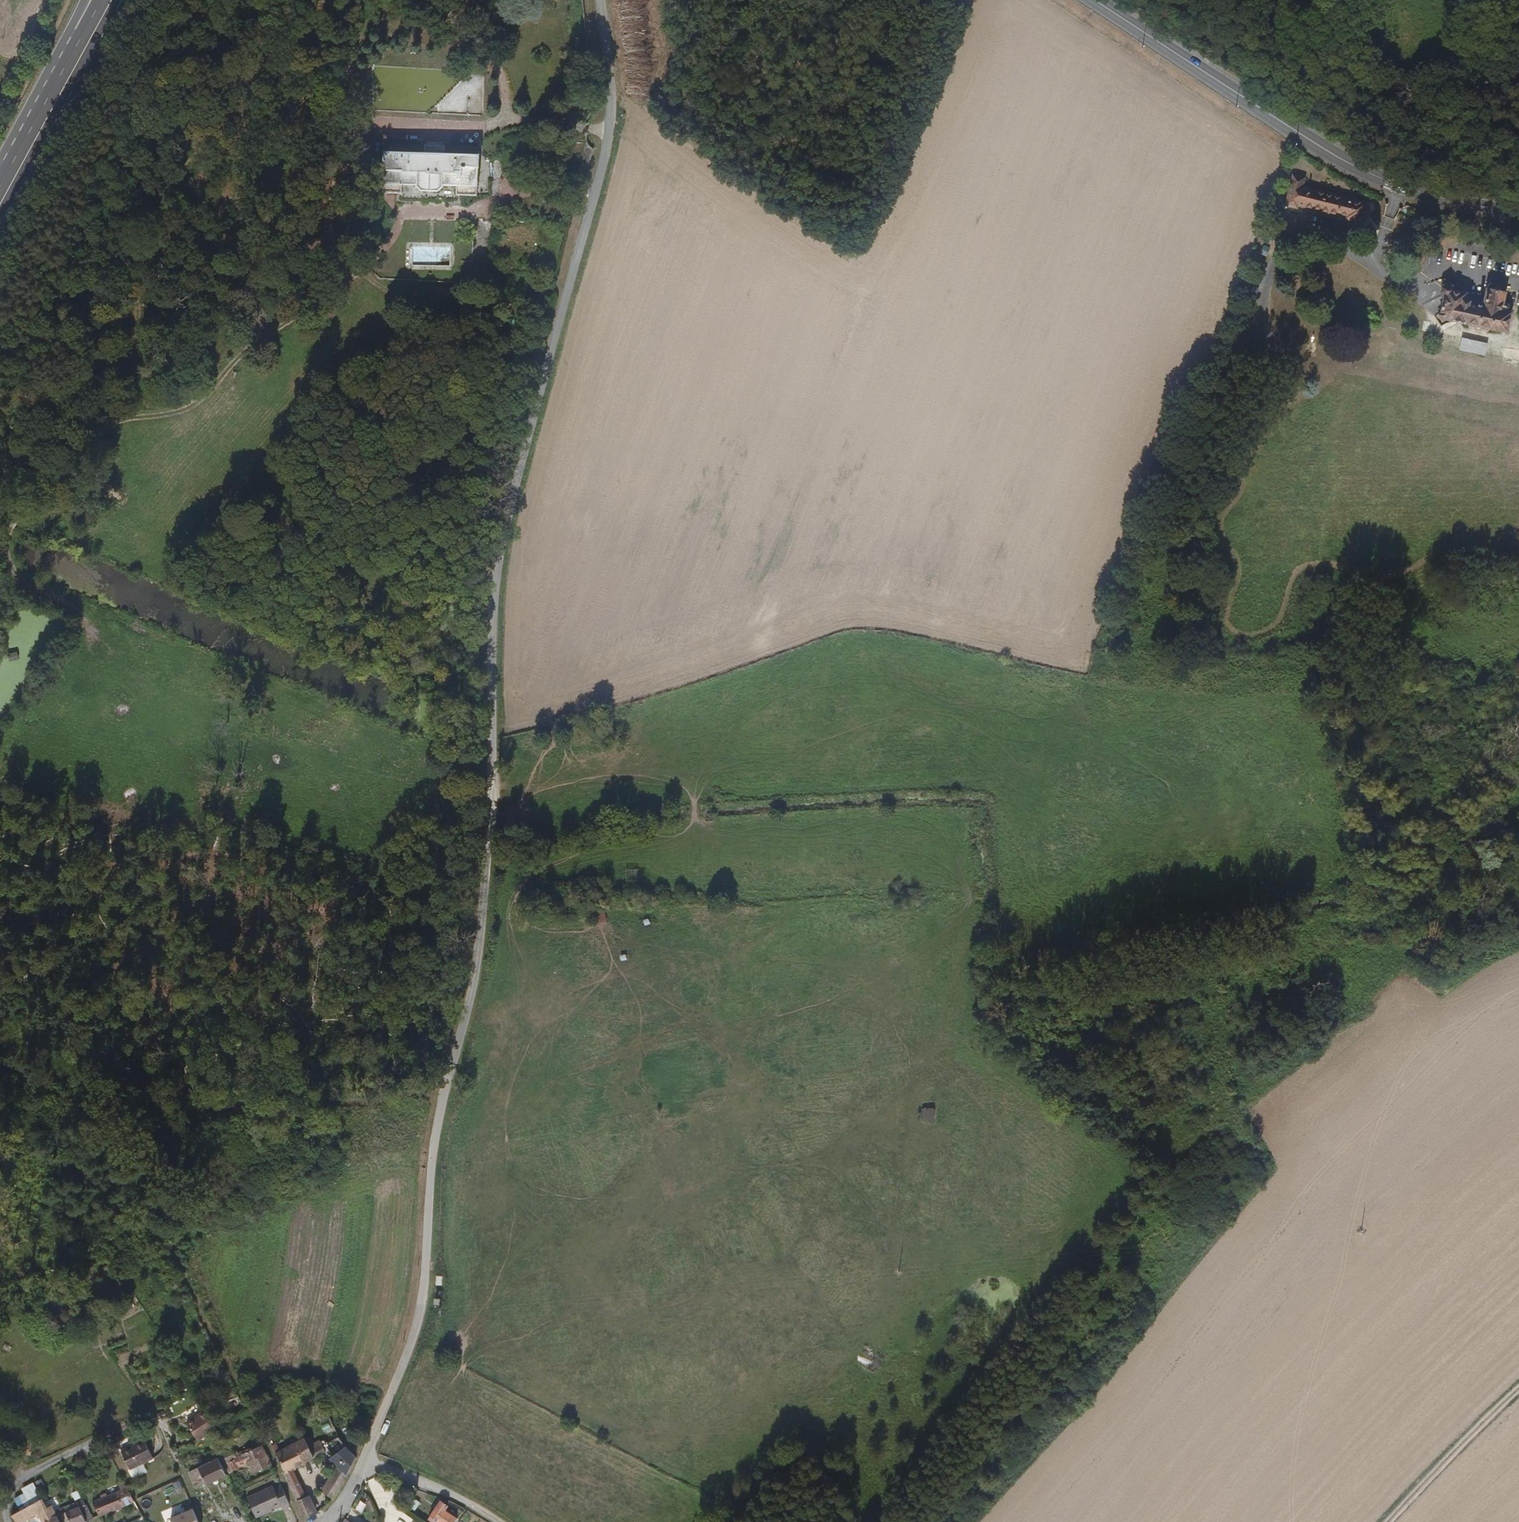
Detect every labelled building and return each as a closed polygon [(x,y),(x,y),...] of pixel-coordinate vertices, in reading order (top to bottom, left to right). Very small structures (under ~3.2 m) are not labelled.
[(579,168),(586,171),(594,147),(588,145),(579,168)] [(475,191),(475,157),(444,156),(443,148),(421,148),(421,155),(385,154),(383,189),(393,189),(392,199),(465,200),(466,191),(475,191)] [(1304,212),(1311,189),(1301,186),(1294,208),(1304,212)] [(1368,208),(1311,189),(1304,212),(1318,216),(1319,211),(1351,221),(1350,226),(1369,231),(1372,214),(1367,213),(1368,208)] [(1509,333),(1513,312),(1508,311),(1511,293),(1506,292),(1507,284),(1491,283),(1489,289),(1484,289),(1483,298),(1468,295),(1468,288),(1457,286),(1455,292),(1445,284),(1439,291),(1445,295),(1443,305),(1434,309),(1432,315),(1435,320),(1442,322),(1448,319),(1458,322),(1458,325),(1466,327),(1467,323),(1474,324),(1474,329),(1483,332),(1485,328),(1509,333)] [(463,737),(465,738),(467,738),(469,738),(471,737),(472,735),(473,733),(473,731),(473,729),(472,727),(470,726),(468,725),(466,725),(464,726),(462,727),(461,729),(460,731),(460,733),(461,736),(463,737)] [(606,910),(593,910),(593,921),(605,922),(606,910)] [(922,1108),(921,1119),(933,1120),(933,1109),(922,1108)] [(162,1255),(154,1257),(160,1275),(168,1271),(162,1255)] [(54,1293),(64,1306),(70,1302),(61,1288),(54,1293)] [(66,1318),(76,1311),(70,1302),(64,1306),(59,1309),(66,1318)] [(446,1341),(441,1351),(454,1358),(459,1348),(446,1341)] [(186,1422),(198,1441),(216,1431),(204,1411),(186,1422)] [(277,1458),(308,1521),(315,1521),(319,1519),(298,1477),(313,1469),(308,1460),(324,1451),(316,1437),(277,1458)] [(144,1440),(120,1451),(129,1471),(154,1460),(144,1440)] [(257,1477),(273,1468),(263,1449),(258,1451),(255,1446),(248,1449),(251,1455),(243,1459),(246,1467),(250,1464),(257,1477)] [(351,1474),(356,1459),(344,1447),(335,1456),(351,1474)] [(217,1461),(227,1478),(239,1472),(228,1452),(215,1459),(217,1461)] [(190,1476),(197,1493),(227,1478),(217,1461),(190,1476)] [(187,1469),(179,1472),(181,1477),(190,1496),(197,1493),(190,1476),(187,1469)] [(127,1488),(121,1476),(115,1479),(121,1490),(127,1488)] [(104,1521),(136,1507),(132,1500),(127,1488),(121,1490),(114,1493),(112,1489),(101,1494),(103,1499),(96,1502),(104,1521)] [(335,1503),(342,1493),(335,1489),(329,1497),(335,1503)] [(79,1509),(84,1506),(79,1495),(68,1501),(72,1511),(66,1515),(70,1521),(85,1521),(79,1509)] [(25,1507),(29,1519),(34,1517),(36,1521),(54,1521),(42,1499),(25,1507)] [(449,1505),(440,1499),(427,1518),(433,1521),(456,1521),(459,1518),(446,1510),(449,1505)] [(201,1521),(210,1521),(203,1506),(201,1502),(193,1505),(201,1521)] [(290,1502),(267,1512),(271,1521),(300,1521),(290,1502)] [(10,1515),(17,1521),(23,1521),(29,1519),(25,1507),(10,1515)]
